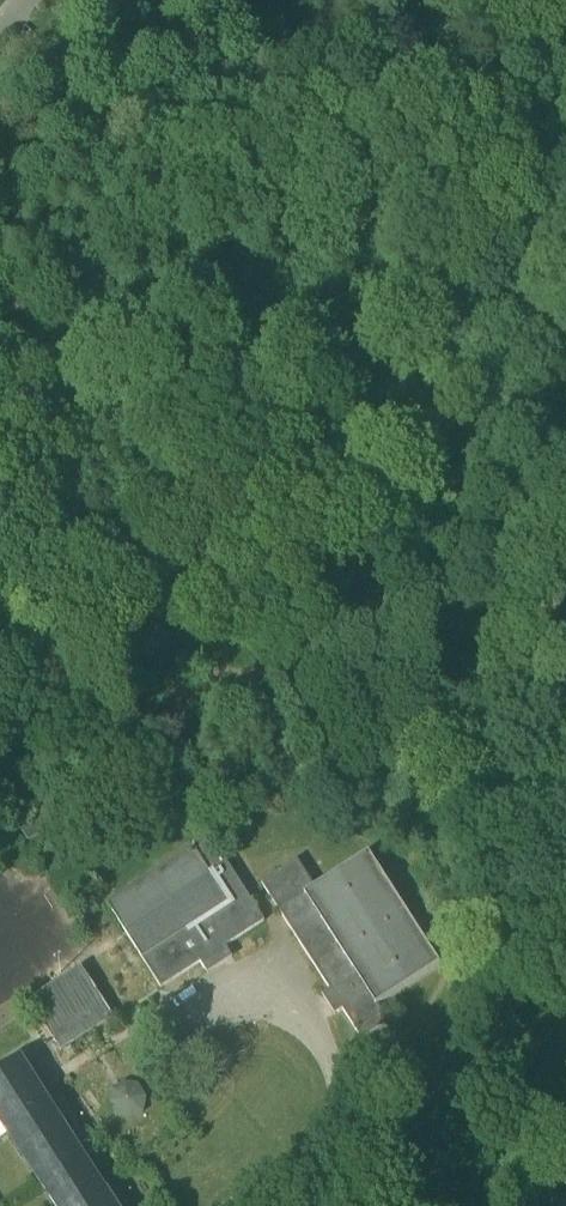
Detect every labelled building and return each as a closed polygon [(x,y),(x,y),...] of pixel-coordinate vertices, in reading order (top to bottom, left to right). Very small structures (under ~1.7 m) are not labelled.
[(213,839),(207,843),(203,836),(193,842),(198,849),(196,850),(195,849),(108,904),(162,989),(201,963),(205,970),(230,953),(226,947),(266,922),(213,839)] [(344,1011),(362,1041),(390,1023),(379,1007),(441,967),(369,855),(316,889),(298,861),(262,884),(330,991),(326,994),(339,1014),(344,1011)] [(61,1052),(62,1053),(114,1020),(113,1018),(112,1018),(82,971),(83,971),(81,969),(29,1002),(30,1004),(31,1003),(55,1041),(61,1051),(61,1052)] [(21,1063),(27,1072),(61,1052),(61,1051),(55,1041),(23,1060),(24,1061),(21,1063)] [(109,1194),(107,1195),(37,1086),(39,1085),(38,1083),(35,1085),(27,1072),(21,1063),(24,1061),(23,1060),(22,1059),(0,1073),(0,1121),(55,1205),(116,1205),(109,1194)] [(149,1106),(133,1078),(105,1094),(121,1122),(149,1106)]
